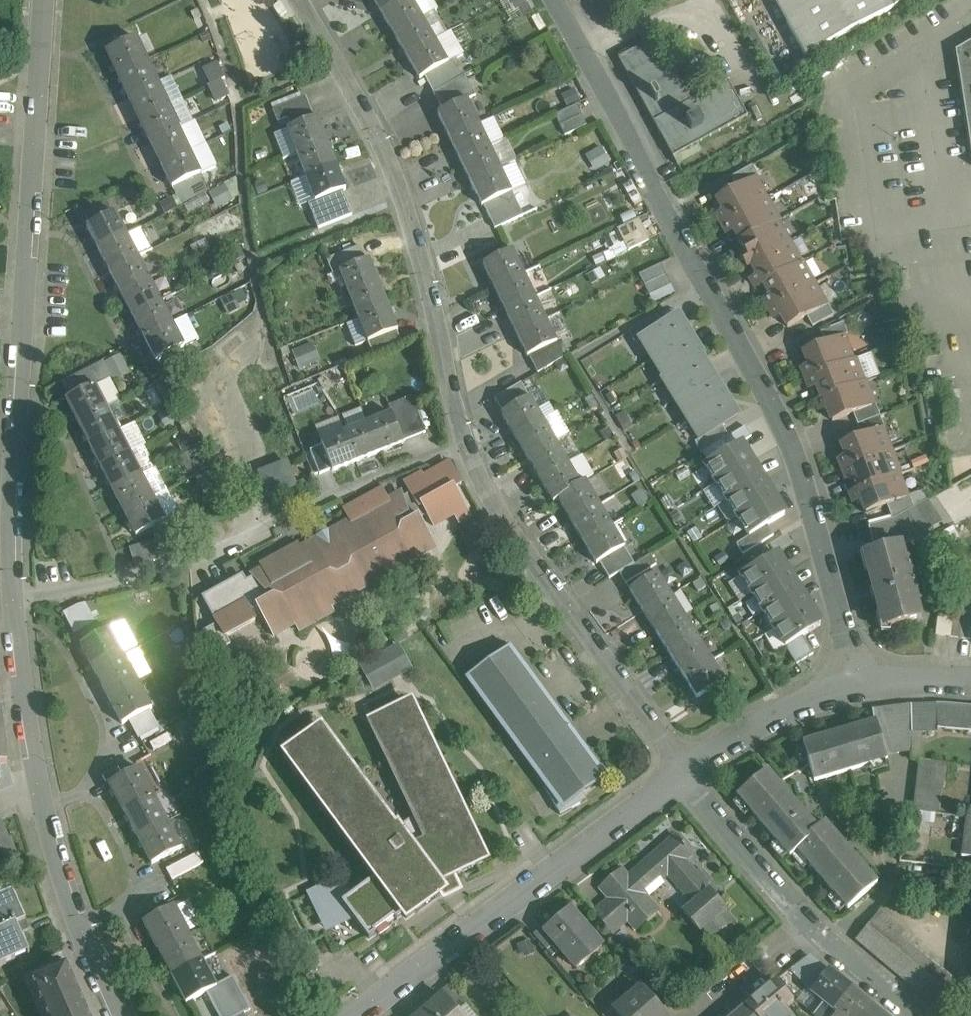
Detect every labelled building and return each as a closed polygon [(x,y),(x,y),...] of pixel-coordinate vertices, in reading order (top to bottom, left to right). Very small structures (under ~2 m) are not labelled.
[(382,13),(404,0),(375,0),(382,13)] [(382,13),(395,34),(422,18),(412,0),(404,0),(382,13)] [(805,58),(909,0),(773,0),(805,58)] [(422,18),(395,34),(407,56),(435,40),(422,18)] [(407,56),(420,79),(425,76),(448,62),(456,58),(462,55),(449,32),(435,40),(407,56)] [(136,37),(107,51),(118,74),(147,60),(136,37)] [(681,84),(656,38),(619,59),(673,157),(747,117),(727,81),(700,96),(690,101),(681,84)] [(970,107),(970,42),(956,51),(964,108),(970,107)] [(448,62),(425,76),(434,93),(465,75),(456,58),(448,62)] [(147,60),(118,74),(129,97),(158,83),(147,60)] [(218,61),(204,67),(218,100),(232,94),(218,61)] [(465,75),(434,93),(443,111),(468,99),(476,96),(465,75)] [(700,96),(691,79),(681,84),(690,101),(700,96)] [(158,83),(129,97),(140,119),(168,105),(158,83)] [(305,97),(273,110),(278,122),(288,118),(291,128),(314,119),(305,97)] [(443,111),(438,113),(449,137),(479,123),(468,99),(443,111)] [(566,133),(587,124),(578,103),(557,112),(566,133)] [(168,105),(140,119),(150,142),(179,128),(168,105)] [(291,128),(287,129),(297,154),(327,142),(318,117),(291,128)] [(479,123),(449,137),(460,160),(489,146),(479,123)] [(179,128),(150,142),(161,164),(190,150),(179,128)] [(327,142),(297,154),(306,177),(336,165),(327,143),(328,143),(327,142)] [(587,153),(595,169),(610,161),(602,145),(587,153)] [(489,146),(460,160),(471,182),(500,168),(489,146)] [(190,150),(161,164),(172,187),(201,174),(190,150)] [(306,177),(315,201),(315,202),(343,191),(346,189),(336,165),(306,177)] [(471,182),(482,206),(484,205),(512,192),(501,168),(500,168),(471,182)] [(766,200),(753,178),(716,199),(723,210),(718,213),(724,223),(766,200)] [(343,191),(315,202),(315,201),(308,204),(318,229),(352,215),(343,191)] [(512,192),(484,205),(495,229),(523,216),(512,192)] [(777,221),(766,200),(724,223),(729,233),(734,230),(740,242),(776,222),(777,221)] [(115,211),(87,226),(98,249),(127,234),(115,211)] [(603,234),(612,256),(651,240),(642,218),(603,234)] [(740,242),(739,243),(745,254),(740,256),(746,267),(751,264),(788,243),(776,222),(740,242)] [(127,234),(98,249),(110,271),(138,256),(127,234)] [(788,243),(751,264),(757,275),(752,278),(757,288),(764,284),(799,264),(788,243)] [(360,246),(327,259),(332,274),(340,271),(366,261),(360,246)] [(512,251),(484,265),(495,288),(524,274),(512,251)] [(138,256),(110,271),(122,293),(150,279),(138,256)] [(366,261),(340,271),(349,295),(379,283),(369,259),(366,261)] [(661,264),(639,274),(649,295),(671,285),(661,264)] [(799,264),(764,284),(770,295),(765,298),(771,308),(812,285),(801,264),(799,264)] [(524,274),(495,288),(506,310),(534,296),(524,274)] [(150,279),(122,293),(133,316),(161,301),(150,279)] [(379,283),(349,295),(358,318),(388,306),(379,283)] [(812,285),(771,308),(776,318),(780,316),(786,328),(806,317),(824,307),(812,285)] [(534,296),(506,310),(516,333),(545,319),(534,296)] [(161,301),(133,316),(144,338),(173,323),(161,301)] [(824,307),(806,317),(813,327),(834,315),(828,305),(824,307)] [(388,306),(358,318),(368,342),(397,331),(398,330),(388,306)] [(656,315),(629,332),(635,343),(640,340),(639,339),(662,325),(656,315)] [(662,325),(639,339),(640,340),(652,359),(690,336),(678,315),(662,325)] [(516,333),(527,357),(529,356),(557,342),(546,319),(516,333)] [(173,323),(144,338),(156,361),(185,346),(173,323)] [(843,323),(821,331),(825,343),(841,336),(848,334),(843,323)] [(397,331),(368,342),(372,353),(401,342),(397,331)] [(690,336),(652,359),(664,379),(662,380),(663,380),(703,356),(690,336)] [(825,343),(803,351),(809,364),(804,366),(808,378),(851,361),(841,336),(825,343)] [(557,342),(529,356),(537,373),(568,355),(561,340),(557,342)] [(314,341),(292,349),(300,368),(321,360),(314,341)] [(703,356),(663,380),(675,400),(713,376),(701,357),(703,356)] [(851,361),(808,378),(812,388),(817,386),(822,399),(861,383),(853,361),(851,361)] [(713,376),(675,400),(687,420),(725,396),(713,376)] [(822,399),(818,400),(822,411),(827,409),(832,421),(853,413),(872,406),(871,405),(863,383),(861,383),(822,399)] [(95,385),(67,400),(79,423),(107,408),(95,385)] [(725,396),(687,420),(699,439),(700,440),(722,426),(738,417),(725,396)] [(530,398),(502,414),(515,436),(543,420),(530,398)] [(872,406),(853,413),(857,424),(880,416),(875,404),(871,405),(872,406)] [(107,408),(79,423),(90,445),(119,430),(107,408)] [(392,413),(368,423),(380,453),(404,443),(392,413)] [(880,416),(857,424),(861,436),(880,428),(881,429),(884,428),(880,416)] [(543,420),(515,436),(528,458),(555,442),(543,420)] [(368,423),(344,432),(357,462),(380,453),(368,423)] [(722,426),(700,440),(699,439),(695,442),(701,453),(721,441),(729,436),(722,426)] [(729,436),(721,441),(728,451),(740,443),(751,436),(745,426),(729,436)] [(861,436),(841,444),(846,456),(840,458),(845,469),(889,451),(881,429),(880,428),(861,436)] [(119,430),(90,445),(101,467),(130,452),(119,430)] [(344,432),(321,442),(333,471),(357,462),(344,432)] [(555,442),(528,458),(540,480),(568,463),(555,442)] [(751,461),(740,443),(728,451),(705,465),(716,483),(751,461)] [(889,451),(845,469),(849,479),(854,477),(858,489),(896,475),(898,474),(889,451)] [(130,452),(101,467),(113,489),(141,475),(130,452)] [(751,461),(716,483),(727,500),(762,479),(751,461)] [(286,462),(259,473),(269,497),(296,486),(286,462)] [(568,463),(540,480),(553,502),(558,499),(558,498),(581,485),(580,484),(568,463)] [(141,475),(113,489),(124,512),(153,497),(141,475)] [(858,489),(852,492),(856,502),(861,501),(866,513),(905,498),(896,475),(858,489)] [(762,479),(727,500),(738,518),(773,496),(762,479)] [(581,485),(558,498),(558,499),(571,520),(598,504),(585,481),(580,484),(581,485)] [(153,497),(124,512),(136,535),(164,520),(164,518),(176,512),(165,490),(153,497)] [(402,493),(301,548),(299,545),(261,566),(263,570),(252,576),(253,577),(236,586),(233,579),(202,597),(217,624),(203,632),(215,653),(231,644),(226,636),(255,621),(250,611),(257,607),(273,636),(295,624),(298,631),(333,611),(331,606),(380,579),(382,584),(417,565),(414,558),(435,546),(418,516),(401,525),(398,518),(408,513),(402,493)] [(773,496),(738,518),(749,536),(767,525),(784,514),(773,496)] [(926,501),(906,512),(919,531),(940,520),(926,501)] [(598,504),(571,520),(583,541),(611,525),(598,504)] [(906,512),(892,520),(868,526),(875,551),(900,544),(900,545),(924,538),(919,531),(906,512)] [(583,541),(583,542),(596,564),(599,563),(625,548),(611,525),(583,541)] [(749,536),(736,544),(743,554),(773,535),(767,525),(749,536)] [(137,567),(167,556),(160,537),(130,548),(137,567)] [(875,551),(866,553),(870,569),(868,570),(880,614),(883,613),(887,629),(920,620),(916,604),(918,604),(906,559),(904,560),(900,545),(900,544),(875,551)] [(625,548),(599,563),(609,579),(619,573),(620,573),(634,564),(625,548)] [(776,554),(741,576),(752,594),(787,572),(776,554)] [(634,564),(620,573),(626,583),(656,565),(650,555),(634,564)] [(787,572),(752,594),(763,611),(798,590),(787,572)] [(671,595),(658,573),(630,590),(643,612),(644,612),(671,595)] [(798,590),(763,611),(774,629),(809,607),(798,590)] [(671,595),(644,612),(657,633),(684,616),(671,595)] [(966,601),(964,617),(961,638),(970,640),(970,598),(966,601)] [(88,600),(64,612),(75,633),(98,621),(88,600)] [(809,607),(774,629),(785,647),(820,625),(809,607)] [(952,615),(938,614),(936,635),(949,637),(952,615)] [(964,617),(952,615),(949,637),(961,638),(964,617)] [(684,616),(657,633),(670,655),(697,638),(684,616)] [(110,629),(80,645),(94,672),(124,656),(110,629)] [(697,638),(670,655),(683,676),(710,659),(697,638)] [(398,646),(362,666),(374,688),(410,668),(398,646)] [(604,779),(509,650),(486,670),(497,685),(482,696),(505,727),(510,723),(517,733),(512,736),(541,777),(539,778),(560,815),(586,800),(578,788),(581,785),(586,792),(604,779)] [(124,656),(94,672),(108,698),(138,682),(124,656)] [(710,659),(683,676),(697,698),(724,681),(710,659)] [(138,682),(108,698),(122,724),(152,709),(138,682)] [(479,845),(417,714),(414,715),(409,703),(376,719),(428,827),(405,838),(398,829),(391,834),(316,732),(285,755),(376,877),(341,902),(369,939),(403,914),(406,919),(443,892),(445,894),(458,888),(455,882),(456,882),(453,875),(483,860),(476,846),(479,845)] [(937,704),(911,705),(911,733),(938,732),(937,704)] [(946,704),(944,729),(970,732),(970,706),(946,704)] [(911,705),(872,709),(874,723),(875,723),(885,754),(911,751),(911,733),(911,705)] [(874,723),(804,744),(815,780),(886,758),(885,754),(875,723),(874,723)] [(945,763),(920,760),(914,811),(939,814),(945,763)] [(140,769),(110,785),(124,811),(154,796),(140,769)] [(798,848),(817,829),(766,771),(739,795),(790,855),(798,848)] [(154,796),(124,811),(138,838),(168,822),(154,796)] [(966,817),(962,857),(970,858),(970,818),(966,817)] [(168,822),(138,838),(152,864),(182,848),(168,822)] [(817,829),(798,848),(848,907),(876,883),(824,823),(817,829)] [(6,857),(7,860),(17,855),(10,841),(7,842),(0,826),(0,860),(6,857)] [(667,871),(681,860),(688,853),(690,855),(691,854),(685,848),(687,846),(684,843),(682,844),(675,836),(674,837),(676,839),(628,879),(622,872),(623,871),(622,870),(601,888),(602,889),(603,888),(611,897),(626,915),(625,916),(628,920),(637,929),(658,912),(656,910),(655,911),(641,894),(667,871)] [(197,853),(166,869),(172,880),(203,863),(197,853)] [(681,860),(667,871),(696,904),(684,914),(685,915),(686,914),(698,928),(697,929),(699,930),(701,928),(710,938),(731,920),(722,910),(724,908),(714,898),(719,894),(700,872),(696,876),(681,860)] [(30,954),(21,934),(30,930),(13,891),(0,896),(0,967),(30,954)] [(611,897),(593,913),(612,934),(628,920),(625,916),(626,915),(611,897)] [(174,907),(144,923),(158,950),(188,934),(174,907)] [(570,910),(546,931),(543,927),(534,935),(548,951),(552,948),(557,954),(561,951),(576,969),(587,960),(584,956),(598,943),(570,910)] [(955,981),(902,935),(905,931),(880,910),(856,940),(937,1008),(955,981)] [(188,934),(158,950),(172,976),(202,960),(188,934)] [(809,954),(788,972),(812,991),(829,970),(809,954)] [(172,976),(186,1003),(206,993),(219,1015),(237,1015),(243,1013),(244,1014),(250,1010),(233,977),(216,985),(203,960),(202,960),(172,976)] [(66,964),(31,980),(44,1010),(79,995),(66,964)] [(829,970),(812,991),(820,997),(809,1011),(815,1015),(821,1015),(829,1006),(833,1009),(850,988),(829,970)] [(666,998),(651,980),(642,988),(657,1006),(666,998)] [(745,1007),(753,1015),(791,1015),(785,1009),(793,1002),(775,981),(745,1007)] [(466,1004),(449,985),(440,992),(443,995),(457,1012),(466,1004)] [(614,1010),(619,1015),(666,1015),(657,1006),(642,988),(641,987),(614,1010)] [(850,988),(833,1009),(836,1011),(833,1015),(863,1015),(872,1005),(850,988)] [(44,1010),(47,1015),(88,1015),(79,995),(44,1010)] [(422,1014),(421,1014),(420,1014),(421,1015),(461,1015),(457,1012),(443,995),(442,996),(443,997),(422,1014)] [(466,1004),(457,1012),(461,1015),(476,1015),(466,1004)] [(872,1005),(863,1015),(885,1015),(872,1005)] [(745,1007),(734,1015),(753,1015),(745,1007)]
